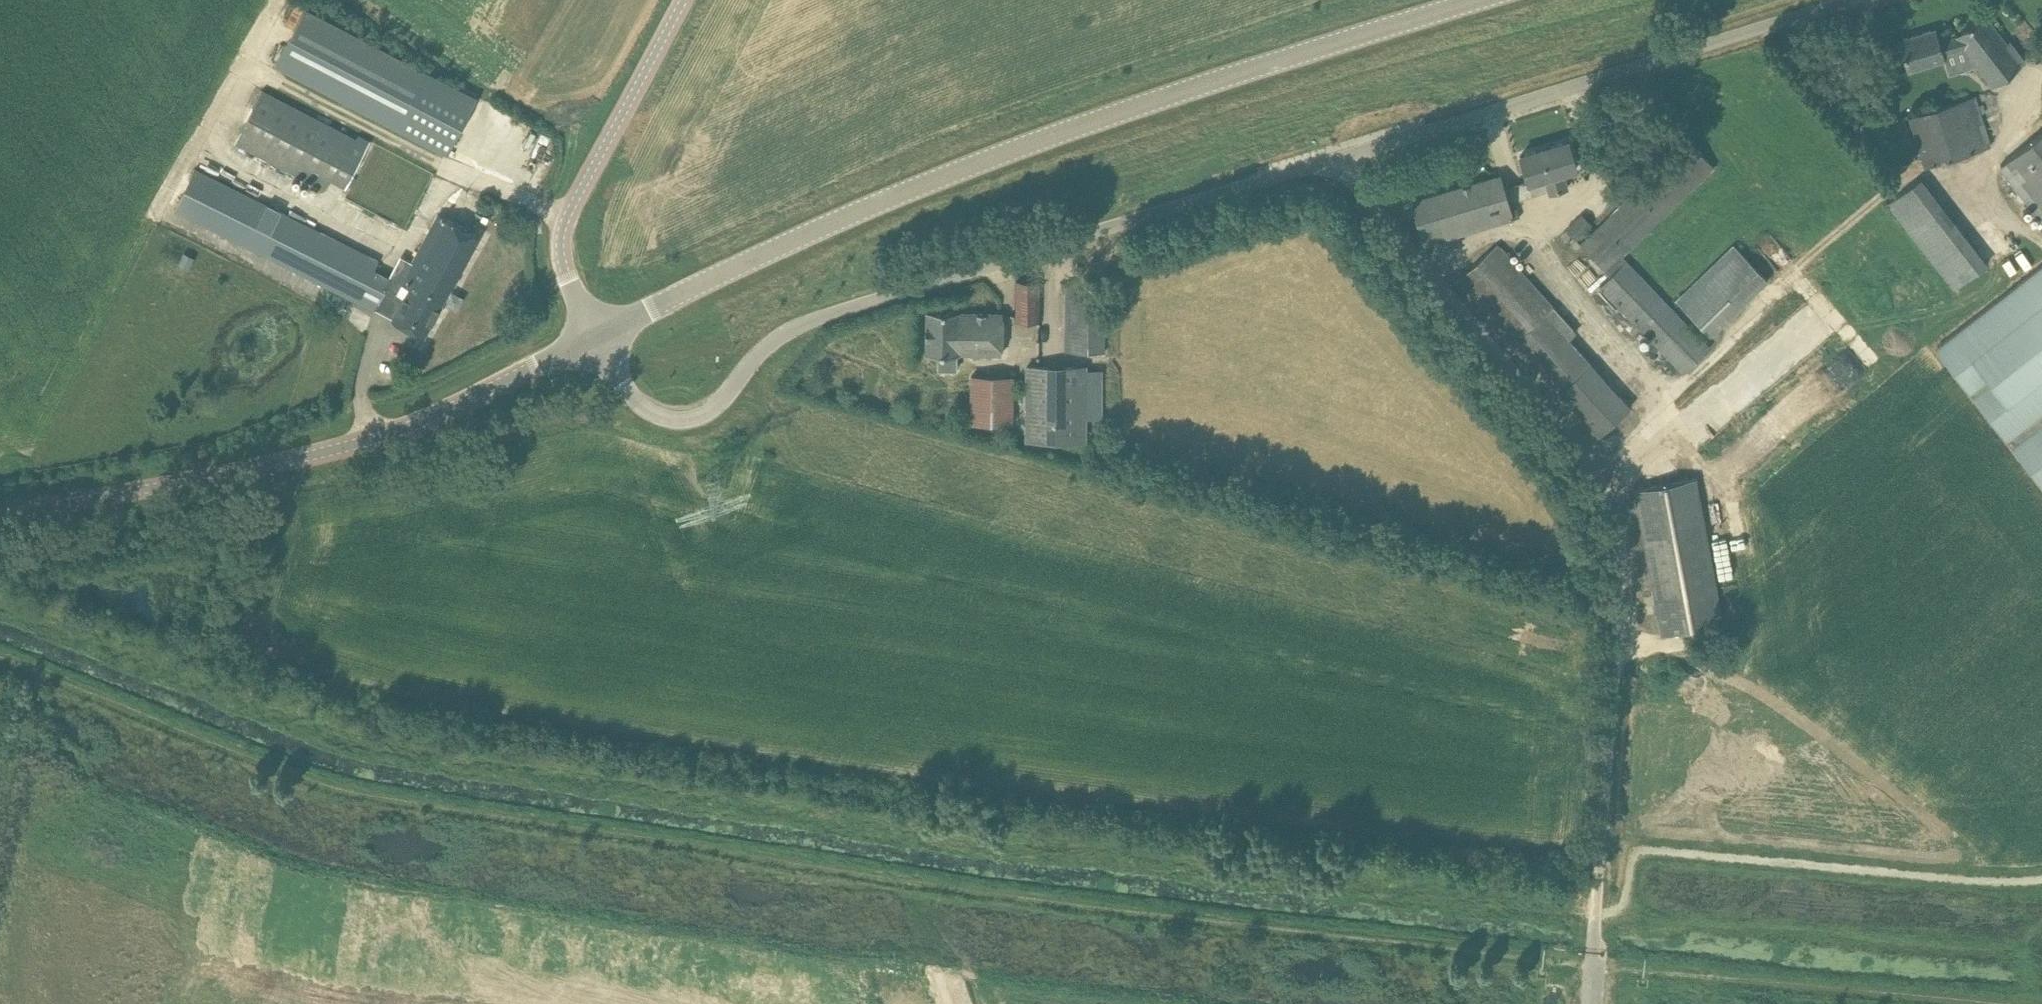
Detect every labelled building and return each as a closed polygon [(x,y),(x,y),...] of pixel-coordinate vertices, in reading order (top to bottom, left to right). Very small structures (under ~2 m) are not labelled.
[(306,8),(277,64),(276,65),(447,154),(477,97),(306,8)] [(1994,86),(2010,74),(2026,62),(2010,41),(2007,43),(1984,14),(1955,36),(1939,41),(1935,28),(1898,40),(1908,70),(1944,59),(1943,54),(1964,48),(1994,86)] [(262,90),(235,143),(326,190),(331,181),(345,188),(369,140),(359,135),(348,129),(345,134),(262,90)] [(1922,167),(1970,151),(1989,145),(1972,95),(1906,116),(1922,167)] [(2006,159),(2041,206),(2041,132),(2006,159)] [(1568,140),(1520,155),(1528,182),(1545,177),(1550,193),(1567,187),(1562,172),(1577,167),(1568,140)] [(1714,166),(1703,154),(1689,140),(1642,184),(1632,174),(1617,189),(1627,199),(1580,244),(1605,270),(1610,275),(1600,285),(1684,372),(1709,348),(1625,260),(1620,255),(1714,166)] [(376,267),(379,261),(195,169),(174,210),(375,310),(392,277),(392,276),(376,267)] [(1500,175),(1412,200),(1424,244),(1513,219),(1500,175)] [(1955,289),(1987,264),(1920,178),(1888,203),(1955,289)] [(411,282),(392,319),(425,336),(478,236),(437,214),(404,278),(411,282)] [(1583,214),(1565,229),(1575,240),(1593,225),(1583,214)] [(1707,334),(1766,277),(1731,241),(1672,298),(1707,334)] [(1576,332),(1565,320),(1497,243),(1459,277),(1600,435),(1615,421),(1630,407),(1569,338),(1576,332)] [(1935,347),(2041,485),(2041,265),(2009,290),(1937,346),(1935,347)] [(1039,320),(1039,300),(1039,281),(1017,280),(1016,320),(1039,320)] [(1073,352),(1105,353),(1106,282),(1074,282),(1073,352)] [(931,311),(930,351),(939,351),(938,370),(957,371),(958,351),(1001,352),(1002,334),(1002,314),(959,313),(959,312),(931,311)] [(1087,442),(1086,367),(1026,366),(1026,442),(1087,442)] [(1014,376),(971,375),(969,424),(1014,424),(1014,376)] [(1661,635),(1723,623),(1696,478),(1634,489),(1661,635)]
